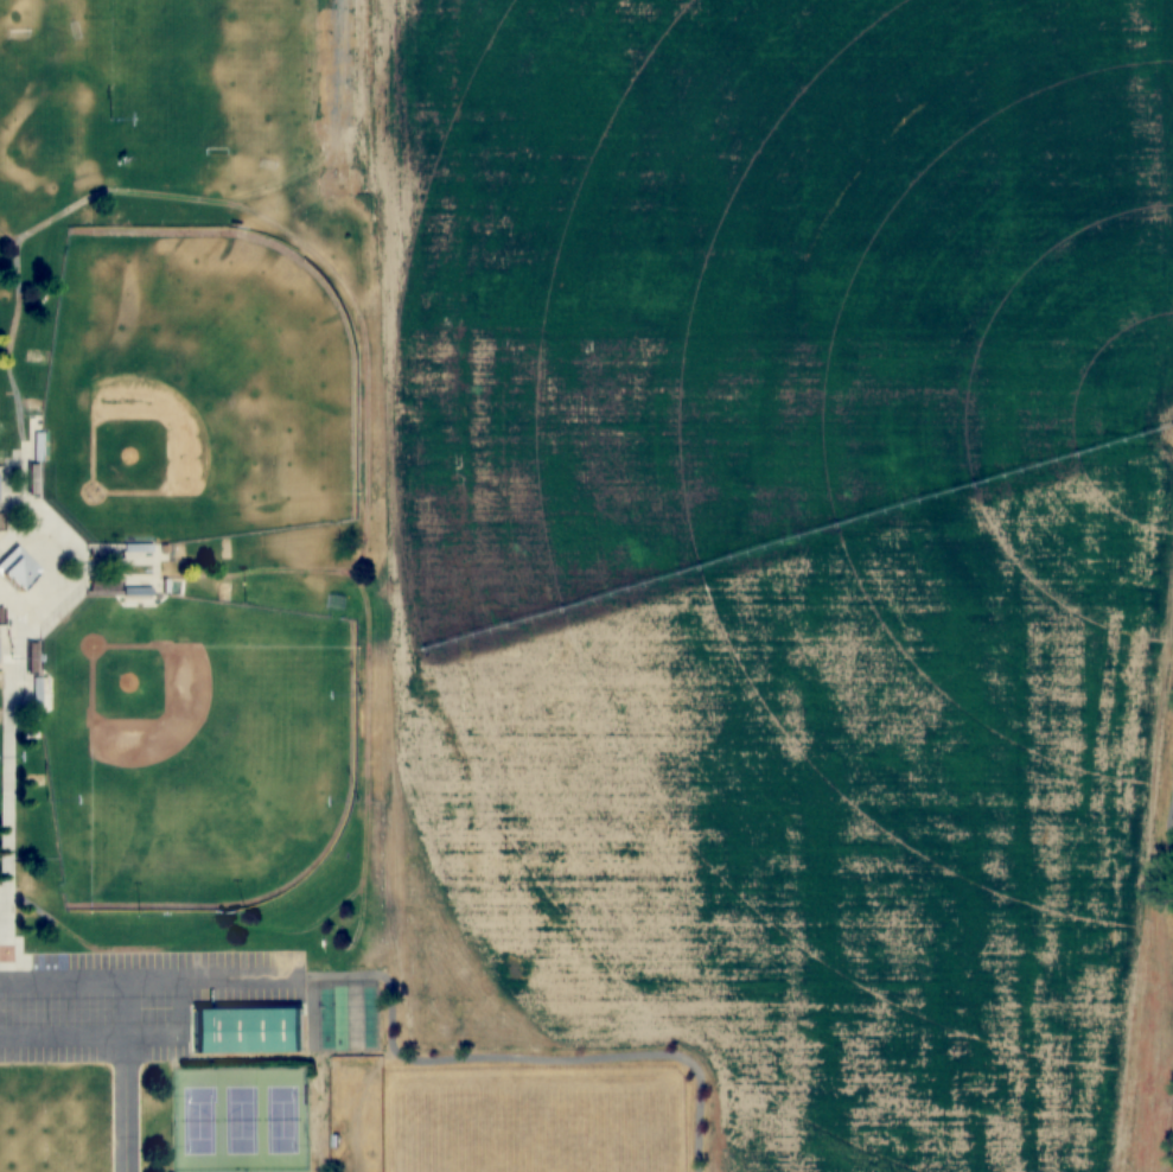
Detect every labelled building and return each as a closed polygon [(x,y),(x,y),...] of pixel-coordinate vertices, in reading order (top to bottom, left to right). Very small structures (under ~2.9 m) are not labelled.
[(12,592),(0,577),(0,562),(20,546),(39,569),(12,592)] [(193,1052),(195,1008),(299,1009),(299,1053),(193,1052)]
